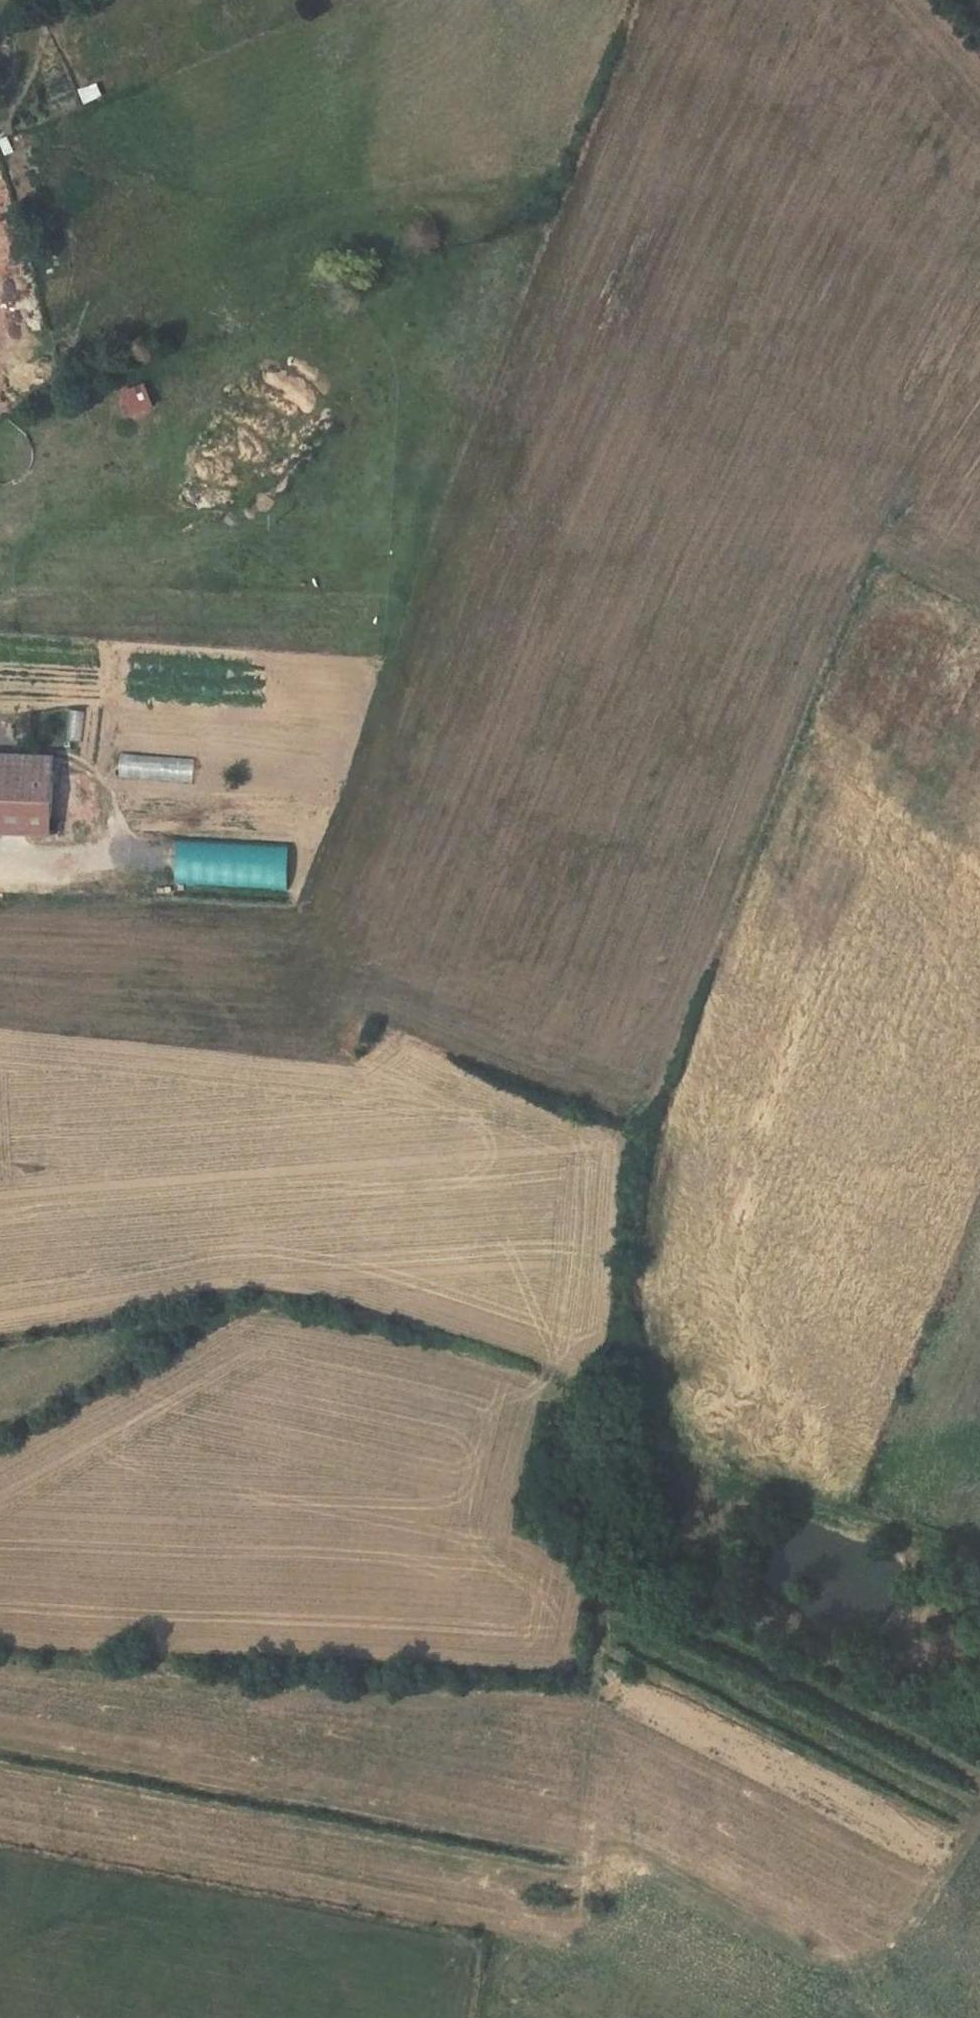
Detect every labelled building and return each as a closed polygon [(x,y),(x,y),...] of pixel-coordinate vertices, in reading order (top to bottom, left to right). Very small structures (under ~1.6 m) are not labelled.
[(134,416),(159,407),(150,381),(125,390),(134,416)] [(55,832),(55,765),(0,765),(0,831),(55,832)] [(293,888),(294,843),(179,842),(179,887),(293,888)]
